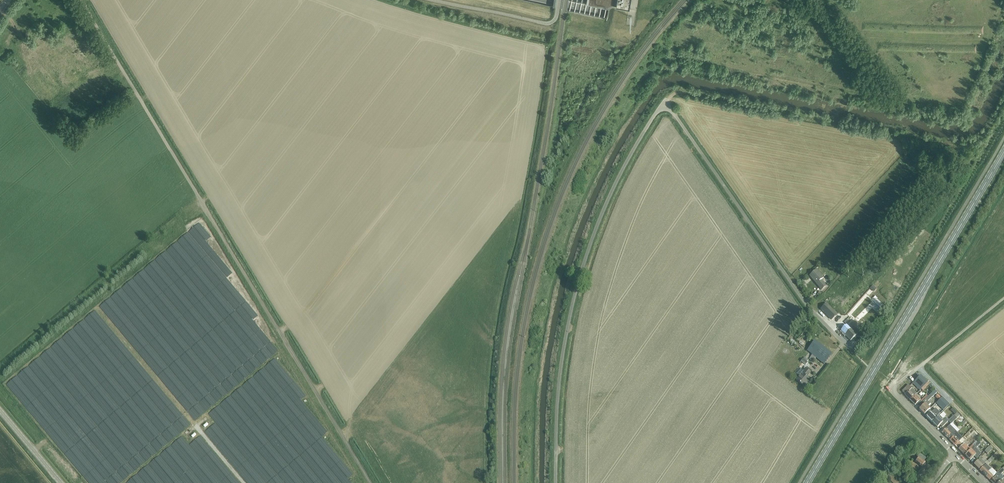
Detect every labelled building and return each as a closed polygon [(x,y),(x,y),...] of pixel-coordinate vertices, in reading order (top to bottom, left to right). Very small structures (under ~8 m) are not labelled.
[(631,0),(617,0),(616,7),(618,8),(620,8),(625,9),(630,10),(631,0)] [(810,276),(816,284),(821,290),(826,286),(821,280),(824,278),(817,270),(810,276)] [(837,314),(827,304),(821,309),(831,320),(837,314)] [(850,327),(853,324),(847,318),(844,321),(850,327)] [(848,327),(843,321),(841,319),(837,323),(839,325),(838,325),(844,331),(848,327)] [(851,329),(845,335),(851,341),(859,333),(854,328),(852,330),(851,329)] [(832,355),(820,345),(815,341),(807,351),(812,355),(810,357),(810,358),(809,359),(812,362),(814,360),(822,367),(825,364),(832,355)] [(808,363),(803,359),(801,361),(802,363),(799,366),(802,369),(805,365),(806,365),(808,363)] [(799,376),(796,379),(804,386),(810,380),(807,377),(808,375),(810,373),(806,369),(803,371),(801,369),(797,374),(799,376)] [(921,376),(913,384),(920,391),(921,390),(923,391),(929,385),(921,376)] [(905,395),(910,401),(916,395),(917,394),(908,385),(902,391),(906,395),(905,395)] [(929,397),(919,407),(921,409),(919,410),(924,415),(930,409),(928,407),(930,404),(928,402),(932,398),(937,392),(935,390),(930,396),(929,397)] [(916,395),(910,401),(915,405),(921,400),(916,395)] [(917,405),(919,407),(929,397),(927,395),(925,397),(917,405)] [(937,404),(943,411),(949,405),(942,398),(937,404)] [(927,417),(932,422),(940,414),(935,409),(932,412),(930,411),(925,415),(927,417)] [(933,423),(937,428),(940,426),(942,428),(948,422),(946,419),(945,420),(944,419),(945,418),(941,414),(933,423)] [(949,421),(951,424),(959,416),(957,414),(949,421)] [(947,438),(955,431),(950,426),(942,433),(947,438)] [(955,431),(947,438),(950,441),(955,446),(963,438),(955,431)] [(955,446),(957,448),(963,442),(965,440),(963,438),(955,446)] [(974,447),(965,456),(970,461),(974,457),(977,459),(981,454),(976,449),(981,444),(979,442),(974,447)] [(965,456),(974,447),(973,446),(972,445),(969,448),(965,444),(963,446),(959,450),(965,456)] [(924,462),(926,459),(919,453),(917,456),(919,458),(916,463),(922,468),(926,463),(924,462)] [(986,465),(980,471),(985,476),(988,472),(991,470),(988,467),(989,466),(988,465),(989,464),(996,458),(993,456),(987,462),(985,464),(986,465)] [(980,459),(974,465),(979,470),(985,464),(980,459)] [(907,482),(910,482),(916,475),(910,470),(903,480),(907,482)] [(992,482),(1000,482),(1002,481),(998,477),(1000,475),(1001,475),(1003,471),(1003,470),(999,473),(999,472),(998,473),(996,475),(997,476),(991,481),(992,482)] [(988,472),(985,476),(990,481),(993,477),(988,472)]
